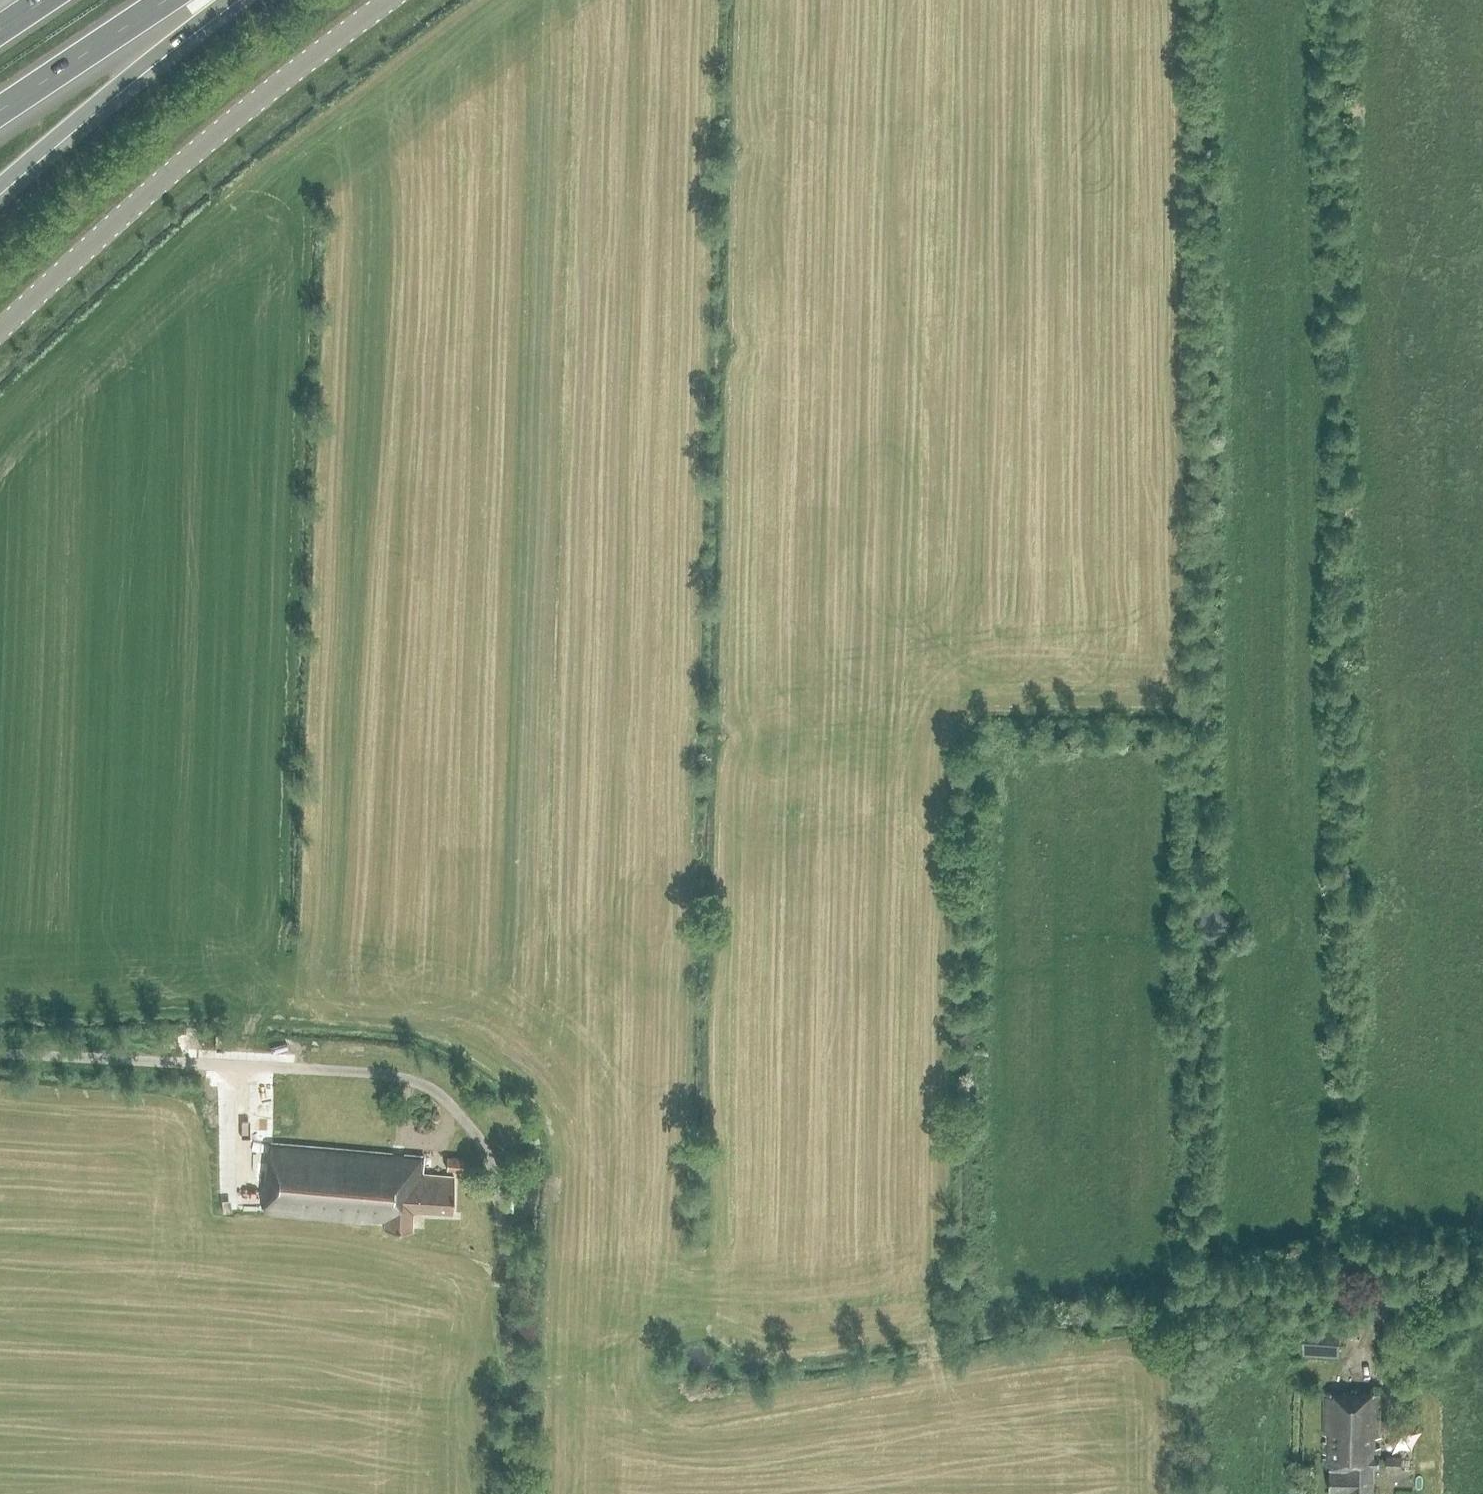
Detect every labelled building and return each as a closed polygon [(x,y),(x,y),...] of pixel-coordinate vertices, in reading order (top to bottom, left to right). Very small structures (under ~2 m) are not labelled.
[(452,1215),(455,1179),(423,1176),(425,1158),(272,1140),(265,1211),(363,1220),(364,1217),(386,1219),(385,1229),(412,1231),(414,1211),(452,1215)] [(462,1171),(464,1158),(448,1157),(447,1170),(462,1171)] [(1302,1357),(1338,1359),(1341,1322),(1304,1319),(1302,1357)] [(1327,1442),(1324,1442),(1323,1469),(1330,1469),(1330,1491),(1373,1492),(1374,1467),(1380,1467),(1381,1448),(1376,1448),(1376,1438),(1381,1438),(1382,1396),(1325,1394),(1324,1435),(1327,1435),(1327,1442)] [(1401,1470),(1401,1457),(1387,1457),(1386,1469),(1401,1470)]
